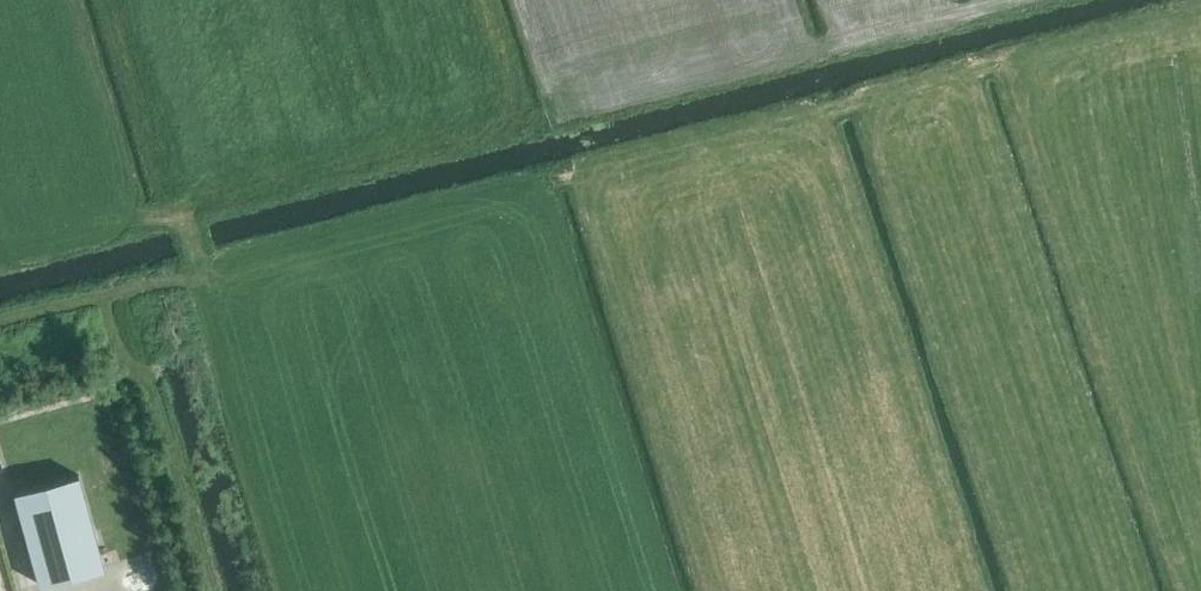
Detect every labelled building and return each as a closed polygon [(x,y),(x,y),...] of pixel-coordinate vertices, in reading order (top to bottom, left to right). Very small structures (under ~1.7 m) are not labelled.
[(39,585),(103,567),(78,475),(13,493),(39,585)]
